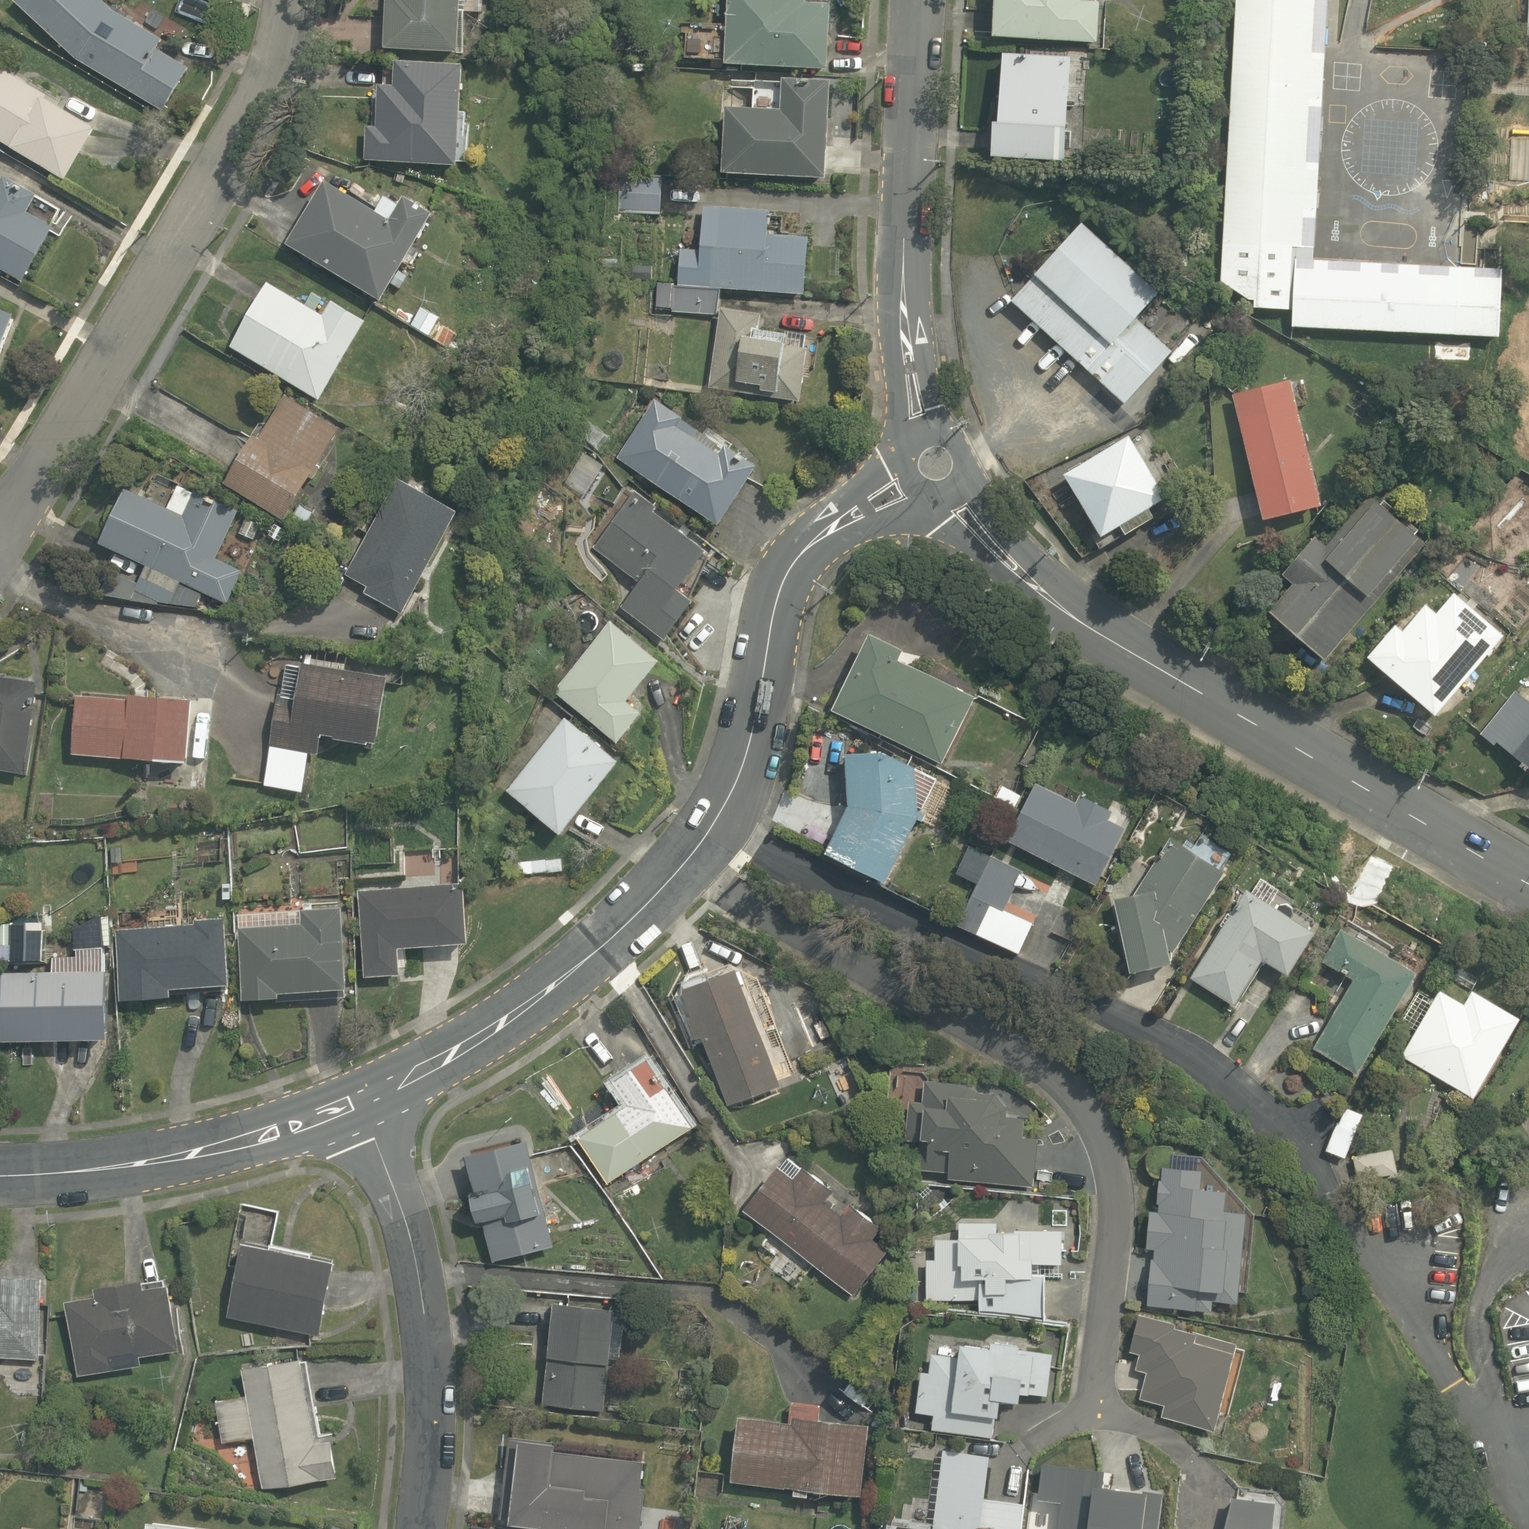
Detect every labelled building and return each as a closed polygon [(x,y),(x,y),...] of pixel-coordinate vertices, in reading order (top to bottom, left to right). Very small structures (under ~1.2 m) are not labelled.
[(196,54),(125,14),(111,0),(23,0),(19,4),(78,62),(166,110),(196,54)] [(389,50),(463,54),(465,10),(482,11),(483,0),(391,0),(389,50)] [(731,63),(833,67),(836,3),(814,2),(814,0),(734,0),(731,63)] [(1080,0),(996,0),(994,42),(1099,46),(1101,1),(1080,0)] [(1502,340),(1506,273),(1317,263),(1329,43),(1342,43),(1344,0),(1236,0),(1221,308),(1296,312),(1295,329),(1502,340)] [(1085,79),(1071,78),(1072,53),(999,49),(994,164),(1067,167),(1070,106),(1084,106),(1085,79)] [(468,64),(397,58),(395,89),(371,87),(366,159),(460,166),(468,64)] [(69,178),(101,121),(0,64),(0,139),(69,178)] [(758,107),(730,106),(726,175),(834,180),(839,84),(789,81),(789,88),(759,86),(758,107)] [(26,281),(57,229),(30,213),(44,190),(13,172),(0,193),(0,265),(26,281)] [(665,177),(621,175),(619,215),(663,217),(665,177)] [(384,211),(337,182),(298,246),(384,299),(437,212),(398,188),(384,211)] [(706,247),(683,245),(680,283),(655,281),(653,308),(720,313),(722,287),(805,293),(809,238),(774,235),(776,211),(709,207),(706,247)] [(1169,303),(1090,231),(1022,305),(1139,412),(1190,356),(1152,322),(1169,303)] [(319,310),(274,282),(235,346),(322,400),(372,319),(330,293),(319,310)] [(20,317),(0,309),(0,364),(20,317)] [(756,319),(726,313),(712,391),(738,396),(739,387),(800,397),(809,347),(792,344),(794,331),(755,324),(756,319)] [(1289,380),(1231,396),(1265,527),(1323,512),(1289,380)] [(316,464),(344,427),(296,391),(229,481),(286,523),(325,471),(316,464)] [(655,397),(617,456),(725,525),(763,467),(655,397)] [(1063,479),(1111,553),(1155,524),(1148,515),(1171,500),(1129,436),(1063,479)] [(405,477),(351,572),(372,584),(366,595),(407,618),(467,512),(405,477)] [(186,581),(229,602),(247,567),(217,553),(243,502),(204,482),(199,492),(182,484),(170,509),(129,488),(103,539),(149,562),(136,588),(173,607),(186,581)] [(624,609),(668,643),(698,604),(682,592),(715,549),(637,489),(596,543),(645,581),(624,609)] [(1326,553),(1313,543),(1281,582),(1293,592),(1270,621),(1326,667),(1421,553),(1365,506),(1326,553)] [(1434,721),(1503,639),(1479,619),(1496,600),(1465,574),(1449,594),(1435,582),(1366,665),(1434,721)] [(631,701),(666,657),(614,615),(555,687),(621,742),(645,712),(631,701)] [(934,661),(876,633),(839,711),(943,761),(977,692),(930,669),(934,661)] [(397,678),(348,670),(349,662),(308,655),(306,663),(284,660),(263,785),(311,793),(321,731),(386,742),(397,678)] [(1528,670),(1477,735),(1528,776),(1528,671),(1528,670)] [(28,774),(42,682),(0,676),(0,770),(28,774)] [(81,691),(77,755),(191,763),(196,698),(81,691)] [(626,761),(570,716),(511,790),(567,835),(626,761)] [(831,853),(890,879),(920,813),(936,820),(953,784),(878,750),(851,751),(854,802),(831,853)] [(1010,842),(1102,887),(1130,830),(1111,820),(1117,807),(1084,790),(1079,801),(1039,781),(1010,842)] [(1135,974),(1168,966),(1225,871),(1174,840),(1140,896),(1118,901),(1135,974)] [(1063,905),(1074,881),(1058,874),(1055,882),(971,844),(960,869),(973,875),(952,923),(978,935),(1020,954),(1035,923),(1065,937),(1077,912),(1063,905)] [(358,891),(364,977),(402,974),(400,947),(467,943),(463,883),(358,891)] [(1293,973),(1319,932),(1254,890),(1197,979),(1233,1003),(1265,954),(1293,973)] [(310,923),(239,929),(244,1000),(350,992),(344,908),(309,911),(310,923)] [(122,929),(126,1002),(178,999),(177,987),(230,984),(226,923),(122,929)] [(1422,973),(1342,925),(1324,956),(1358,977),(1316,1046),(1361,1073),(1422,973)] [(116,1037),(114,946),(55,947),(56,973),(0,973),(1,1039),(116,1037)] [(708,1038),(731,1104),(785,1085),(745,971),(692,989),(701,1015),(691,1018),(699,1041),(708,1038)] [(1481,1099),(1528,1018),(1449,972),(1402,1052),(1481,1099)] [(634,1103),(582,1137),(612,1183),(699,1126),(653,1055),(618,1078),(634,1103)] [(1027,1128),(1028,1106),(1004,1105),(1006,1084),(926,1079),(924,1104),(909,1103),(907,1140),(922,1141),(920,1168),(951,1170),(950,1181),(1037,1187),(1041,1129),(1027,1128)] [(1371,1113),(1351,1103),(1327,1150),(1347,1160),(1371,1113)] [(536,1143),(473,1155),(494,1260),(556,1248),(536,1143)] [(1401,1146),(1359,1151),(1362,1180),(1405,1175),(1401,1146)] [(836,1189),(793,1155),(748,1211),(855,1297),(891,1253),(874,1240),(884,1228),(856,1206),(845,1220),(824,1204),(836,1189)] [(1234,1212),(1236,1190),(1211,1187),(1213,1163),(1170,1159),(1163,1213),(1152,1212),(1148,1247),(1159,1249),(1153,1307),(1216,1314),(1218,1298),(1243,1301),(1253,1214),(1234,1212)] [(1063,1228),(999,1231),(998,1220),(961,1222),(962,1239),(942,1239),(941,1260),(930,1260),(929,1300),(982,1301),(982,1314),(1047,1315),(1048,1274),(1041,1274),(1040,1263),(1064,1262),(1063,1228)] [(248,1239),(231,1315),(319,1335),(336,1259),(248,1239)] [(0,1294),(0,1358),(46,1360),(51,1276),(4,1273),(3,1294),(0,1294)] [(134,1356),(181,1348),(171,1286),(150,1290),(149,1280),(104,1287),(105,1297),(69,1303),(81,1378),(136,1369),(134,1356)] [(619,1306),(556,1298),(542,1407),(606,1415),(619,1306)] [(1140,1317),(1130,1353),(1139,1355),(1134,1373),(1149,1377),(1142,1399),(1164,1406),(1161,1417),(1217,1433),(1242,1347),(1140,1317)] [(999,1341),(998,1348),(966,1344),(964,1356),(957,1413),(995,1418),(1006,1419),(1008,1402),(1026,1404),(1028,1392),(1050,1395),(1055,1354),(1023,1351),(1023,1344),(999,1341)] [(922,1368),(916,1411),(937,1413),(936,1427),(993,1434),(995,1418),(957,1413),(964,1356),(937,1352),(935,1370),(922,1368)] [(265,1489),(338,1478),(330,1431),(320,1432),(309,1359),(247,1368),(250,1391),(218,1396),(225,1443),(257,1438),(265,1489)] [(800,1425),(742,1418),(734,1482),(861,1497),(870,1425),(801,1417),(800,1425)] [(535,1528),(640,1528),(648,1446),(509,1433),(501,1517),(516,1518),(515,1527),(535,1528)] [(901,1528),(1023,1528),(1025,1502),(987,1499),(991,1453),(943,1450),(938,1522),(902,1519),(901,1528)] [(1167,1494),(1107,1487),(1109,1470),(1048,1463),(1043,1502),(1064,1505),(1061,1528),(1163,1528),(1167,1494)] [(1280,1506),(1235,1500),(1232,1528),(1277,1528),(1280,1506)]
